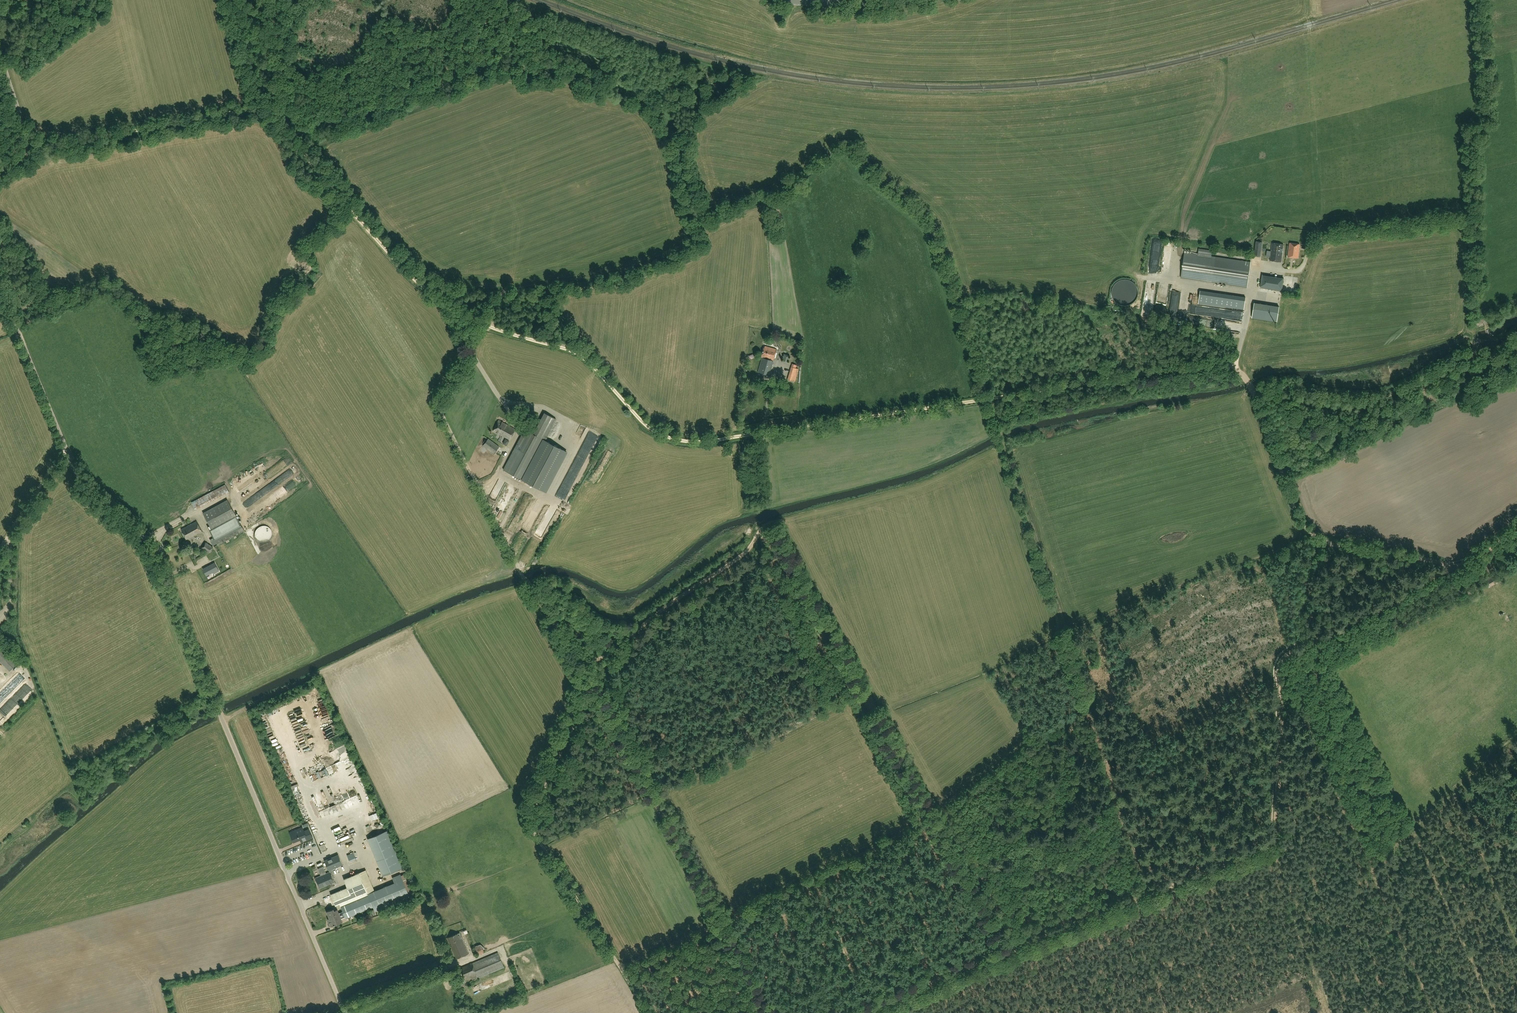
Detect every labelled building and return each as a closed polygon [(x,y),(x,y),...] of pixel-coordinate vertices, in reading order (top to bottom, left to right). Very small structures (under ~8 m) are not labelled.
[(1260,257),(1262,242),(1256,241),(1254,256),(1260,257)] [(1283,243),(1272,241),(1270,260),(1281,262),(1283,243)] [(1300,244),(1290,243),(1288,257),(1298,258),(1300,244)] [(1212,250),(1199,248),(1198,254),(1185,252),(1181,277),(1247,287),(1251,262),(1212,256),(1212,250)] [(1261,288),(1282,291),(1283,278),(1262,275),(1261,288)] [(1179,286),(1171,285),(1169,307),(1177,308),(1179,286)] [(1200,291),(1198,304),(1224,307),(1224,306),(1243,309),(1245,297),(1200,291)] [(762,358),(758,372),(769,375),(777,350),(764,346),(761,357),(762,358)] [(544,413),(533,434),(525,429),(503,469),(524,480),(546,492),(567,452),(545,441),(556,419),(544,413)] [(499,420),(493,430),(510,440),(516,429),(499,420)] [(489,439),(483,446),(494,454),(499,447),(489,439)] [(223,484),(218,487),(221,494),(227,490),(223,484)] [(190,500),(193,508),(219,497),(216,489),(190,500)] [(236,516),(227,500),(203,513),(210,526),(212,528),(236,516)] [(257,523),(257,524),(257,525),(257,526),(257,527),(258,527),(258,528),(258,529),(259,529),(259,530),(260,530),(261,531),(262,531),(263,532),(264,532),(265,532),(266,532),(267,532),(268,532),(268,531),(269,531),(270,531),(270,530),(271,530),(271,529),(272,529),(272,528),(273,528),(273,527),(273,526),(274,525),(274,524),(274,523),(274,522),(274,521),(273,521),(273,520),(273,519),(272,519),(272,518),(271,517),(270,516),(269,516),(268,515),(267,515),(266,515),(265,515),(264,515),(263,515),(262,515),(262,516),(261,516),(260,516),(260,517),(259,517),(259,518),(258,518),(258,519),(258,520),(257,520),(257,521),(257,522),(257,523)] [(212,528),(210,526),(208,527),(218,545),(244,531),(238,519),(236,516),(212,528)] [(187,539),(202,531),(197,521),(182,529),(187,539)] [(213,547),(206,542),(201,549),(208,554),(213,547)] [(228,558),(226,553),(221,555),(224,560),(215,564),(218,570),(226,565),(224,560),(228,558)] [(0,648),(0,661),(10,671),(17,664),(0,648)] [(13,696),(1,705),(6,711),(17,702),(13,696)] [(309,723),(303,725),(306,733),(311,731),(309,723)] [(301,758),(300,762),(284,758),(283,766),(299,770),(302,759),(301,758)] [(341,810),(346,807),(343,802),(338,805),(341,810)] [(320,817),(339,809),(336,803),(318,811),(320,817)] [(302,828),(292,832),(295,840),(302,838),(303,841),(312,838),(309,830),(304,832),(302,828)] [(387,831),(368,838),(383,876),(403,868),(387,831)] [(325,849),(322,840),(317,842),(320,851),(325,849)] [(354,853),(347,855),(350,862),(356,859),(354,853)] [(335,876),(333,873),(332,869),(342,864),(338,855),(325,860),(329,870),(330,872),(315,878),(319,888),(335,882),(333,878),(335,876)] [(340,914),(330,918),(328,919),(331,926),(343,921),(341,918),(345,917),(345,918),(373,907),(375,911),(410,897),(415,895),(406,873),(401,875),(401,874),(393,877),(394,882),(374,890),(366,870),(344,879),(348,887),(331,894),(336,905),(340,904),(343,911),(339,913),(340,914)] [(340,914),(339,913),(338,909),(334,911),(333,909),(327,911),(330,918),(340,914)] [(459,933),(447,938),(456,959),(468,954),(461,938),(459,933)] [(478,955),(483,953),(485,948),(481,944),(476,946),(474,951),(478,955)] [(460,968),(464,978),(455,981),(452,973),(448,974),(454,988),(458,986),(459,989),(463,988),(466,986),(465,984),(466,983),(466,982),(504,966),(498,952),(473,963),(460,968)]
